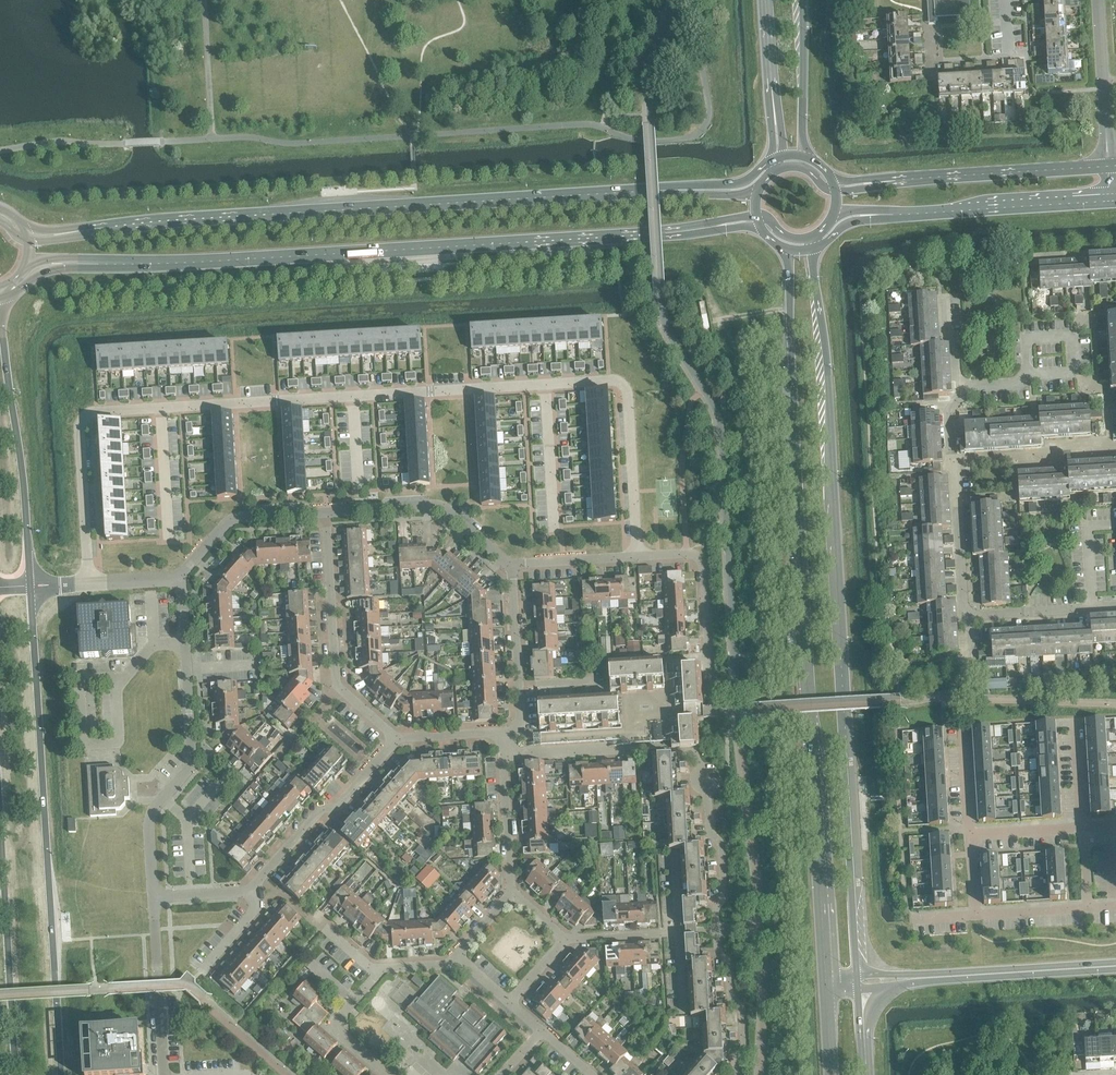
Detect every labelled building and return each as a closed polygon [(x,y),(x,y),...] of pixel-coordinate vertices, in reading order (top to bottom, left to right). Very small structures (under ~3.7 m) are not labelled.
[(935,1),(932,1),(933,17),(970,15),(969,0),(935,0),(935,1)] [(1044,9),(1065,8),(1065,7),(1063,7),(1063,0),(1044,0),(1045,9),(1044,9)] [(1044,19),(1044,20),(1065,18),(1064,18),(1064,8),(1065,8),(1044,9),(1045,9),(1045,19),(1044,19)] [(886,29),(907,28),(906,28),(906,18),(907,18),(907,17),(886,18),(886,19),(887,19),(887,29),(886,29)] [(1045,30),(1066,29),(1065,29),(1064,19),(1065,19),(1065,18),(1044,20),(1045,20),(1046,30),(1045,30)] [(860,19),(851,20),(852,30),(861,29),(860,19)] [(887,40),(908,39),(908,38),(907,38),(906,28),(907,28),(886,29),(886,30),(888,30),(888,40),(887,40)] [(1045,41),(1066,40),(1066,39),(1065,39),(1065,29),(1066,29),(1045,30),(1045,31),(1046,31),(1046,41),(1045,41)] [(888,50),(888,51),(909,49),(908,49),(907,39),(908,39),(887,40),(888,40),(889,50),(888,50)] [(1046,51),(1046,52),(1067,50),(1066,50),(1065,40),(1066,40),(1045,41),(1047,41),(1047,51),(1046,51)] [(888,61),(909,60),(908,60),(908,50),(909,50),(909,49),(888,51),(889,51),(889,61),(888,61)] [(1047,62),(1068,61),(1067,61),(1066,51),(1067,51),(1067,50),(1046,52),(1047,52),(1048,62),(1047,62)] [(889,72),(910,71),(910,70),(909,70),(908,61),(909,60),(888,61),(888,62),(889,62),(890,72),(889,72)] [(1068,61),(1047,62),(1047,63),(1048,63),(1048,73),(1047,73),(1047,74),(1068,72),(1067,72),(1067,61),(1068,61)] [(910,71),(889,72),(890,72),(891,83),(890,83),(911,82),(911,81),(910,81),(909,71),(910,71)] [(1013,74),(1014,95),(1014,94),(1024,93),(1024,94),(1025,94),(1024,73),(1023,73),(1023,74),(1013,75),(1013,74)] [(992,75),(991,75),(993,96),(993,95),(1003,94),(1003,95),(1002,74),(1002,75),(992,76),(992,75)] [(1002,74),(1003,95),(1004,95),(1003,94),(1013,94),(1013,95),(1014,95),(1013,74),(1012,74),(1012,75),(1002,75),(1002,74)] [(981,76),(982,97),(982,95),(992,95),(992,96),(993,96),(991,75),(991,76),(981,77),(981,76)] [(960,77),(959,77),(961,98),(961,97),(971,96),(971,97),(970,76),(970,77),(960,78),(960,77)] [(970,76),(971,97),(972,97),(972,96),(981,96),(982,97),(981,76),(980,76),(980,77),(970,77),(970,76)] [(1044,76),(1035,76),(1035,85),(1054,84),(1053,77),(1044,78),(1044,76)] [(949,77),(949,78),(950,99),(950,98),(950,97),(960,97),(960,98),(961,98),(959,77),(959,78),(949,79),(949,77)] [(950,99),(949,78),(948,78),(948,79),(938,79),(938,78),(937,78),(939,99),(939,98),(949,97),(950,99)] [(1088,254),(1088,257),(1088,259),(1089,259),(1090,286),(1091,286),(1090,284),(1091,284),(1099,283),(1106,283),(1115,282),(1115,253),(1105,253),(1097,253),(1097,254),(1088,254)] [(1088,259),(1064,261),(1064,265),(1065,285),(1065,287),(1074,287),(1081,286),(1090,286),(1089,259),(1088,259)] [(1064,261),(1038,262),(1038,264),(1039,270),(1040,289),(1041,289),(1049,288),(1057,288),(1065,287),(1065,285),(1064,265),(1064,261)] [(934,294),(910,296),(910,297),(910,304),(910,305),(910,308),(911,312),(911,321),(913,321),(934,320),(938,319),(936,294),(934,294)] [(1106,316),(1107,325),(1107,332),(1108,350),(1109,357),(1109,366),(1113,366),(1115,365),(1115,315),(1109,315),(1106,316)] [(913,321),(911,321),(912,330),(912,337),(913,345),(913,346),(920,346),(920,345),(939,344),(938,319),(934,320),(913,321)] [(601,321),(588,322),(590,343),(602,342),(601,321)] [(590,343),(588,322),(577,323),(578,344),(590,343)] [(577,323),(565,324),(566,345),(578,344),(577,323)] [(543,346),(555,345),(553,324),(541,325),(543,346)] [(553,324),(555,345),(566,345),(565,324),(553,324)] [(543,346),(541,325),(530,326),(531,347),(543,346)] [(531,347),(530,326),(518,327),(519,347),(531,347)] [(494,328),(496,349),(508,348),(506,327),(494,328)] [(508,348),(519,347),(518,327),(506,327),(508,348)] [(484,350),(496,349),(494,328),(483,329),(484,350)] [(472,350),(484,350),(483,329),(470,329),(472,350)] [(409,354),(408,333),(396,334),(397,355),(409,354)] [(420,333),(408,333),(409,354),(421,353),(420,333)] [(384,335),(385,356),(397,355),(396,334),(384,335)] [(362,357),(374,356),(372,335),(361,336),(362,357)] [(372,335),(374,356),(385,356),(384,335),(372,335)] [(362,357),(361,336),(349,337),(350,358),(362,357)] [(349,337),(337,338),(338,358),(350,358),(349,337)] [(315,360),(327,359),(325,338),(314,339),(315,360)] [(325,338),(327,359),(338,358),(337,338),(325,338)] [(303,361),(315,360),(314,339),(302,340),(303,361)] [(291,361),(290,340),(278,341),(279,362),(291,361)] [(303,361),(302,340),(290,340),(291,361),(303,361)] [(939,344),(920,345),(920,346),(922,346),(922,354),(923,362),(923,370),(925,370),(946,369),(949,369),(948,343),(946,343),(939,344)] [(227,344),(215,345),(216,366),(228,365),(227,344)] [(215,345),(203,346),(204,367),(216,366),(215,345)] [(203,346),(191,347),(193,367),(204,367),(203,346)] [(180,347),(168,348),(169,369),(181,368),(180,347)] [(193,367),(191,347),(180,347),(181,368),(193,367)] [(169,369),(168,348),(156,349),(157,370),(169,369)] [(146,370),(144,349),(133,350),(134,371),(146,370)] [(156,349),(144,349),(146,370),(157,370),(156,349)] [(122,372),(134,371),(133,350),(121,351),(122,372)] [(109,352),(110,372),(122,372),(121,351),(109,352)] [(98,373),(110,372),(109,352),(97,352),(98,373)] [(925,370),(923,370),(924,379),(924,387),(925,395),(925,396),(938,395),(950,394),(951,394),(951,386),(949,369),(946,369),(925,370)] [(586,392),(586,404),(607,403),(607,390),(586,392)] [(475,411),(495,410),(494,397),(475,398),(475,411)] [(405,415),(425,414),(424,402),(405,403),(405,415)] [(586,404),(587,416),(608,414),(607,403),(586,404)] [(1047,411),(1038,411),(1038,412),(1038,418),(1038,419),(1039,419),(1040,439),(1049,439),(1056,438),(1073,437),(1081,437),(1090,436),(1090,434),(1089,421),(1089,419),(1089,411),(1089,409),(1088,408),(1079,409),(1079,407),(1072,407),(1072,409),(1054,410),(1054,408),(1047,409),(1047,411)] [(283,423),(302,421),(301,409),(282,410),(283,423)] [(475,411),(476,423),(496,421),(495,410),(475,411)] [(1101,410),(1089,411),(1089,419),(1101,418),(1101,410)] [(913,427),(906,427),(907,440),(914,439),(916,439),(936,438),(940,437),(939,412),(937,412),(920,413),(914,414),(912,414),(912,415),(913,423),(913,427)] [(212,415),(213,427),(232,426),(231,413),(212,415)] [(426,426),(425,414),(405,415),(406,427),(426,426)] [(608,414),(587,416),(588,428),(609,426),(608,414)] [(973,424),(964,425),(964,426),(965,450),(965,453),(975,453),(982,452),(999,451),(1007,451),(1024,449),(1025,449),(1032,449),(1041,448),(1041,447),(1040,441),(1040,440),(1040,439),(1039,419),(1038,419),(1038,420),(1030,421),(1030,419),(1022,420),(1022,421),(1005,422),(1005,421),(997,421),(998,423),(980,424),(980,422),(973,423),(973,424)] [(100,434),(121,433),(120,420),(99,421),(100,434)] [(303,433),(302,421),(283,423),(283,434),(303,433)] [(476,423),(477,434),(496,433),(496,421),(476,423)] [(213,439),(233,437),(232,426),(213,427),(213,439)] [(426,437),(426,426),(406,427),(407,439),(426,437)] [(588,428),(589,439),(610,438),(609,426),(588,428)] [(100,434),(101,446),(122,444),(121,433),(100,434)] [(284,446),(304,445),(303,433),(283,434),(284,446)] [(496,433),(477,434),(477,446),(497,445),(496,433)] [(233,437),(213,439),(214,450),(234,449),(233,437)] [(407,439),(407,450),(427,449),(426,437),(407,439)] [(909,452),(898,453),(899,470),(910,470),(909,465),(910,465),(915,464),(927,464),(932,463),(938,463),(940,463),(942,463),(940,437),(936,438),(916,439),(914,439),(914,448),(915,452),(909,452)] [(589,439),(589,451),(610,450),(610,438),(589,439)] [(122,444),(101,446),(101,457),(122,456),(122,444)] [(284,446),(285,458),(304,457),(304,445),(284,446)] [(497,445),(477,446),(478,458),(498,457),(497,445)] [(234,461),(234,449),(214,450),(215,462),(234,461)] [(408,462),(428,461),(427,449),(407,450),(408,462)] [(610,450),(589,451),(590,463),(611,462),(610,450)] [(122,456),(101,457),(102,469),(123,468),(122,456)] [(304,457),(285,458),(285,470),(305,468),(304,457)] [(498,457),(478,458),(479,470),(499,468),(498,457)] [(215,462),(215,474),(235,473),(234,461),(215,462)] [(409,474),(428,473),(428,461),(408,462),(409,474)] [(590,463),(591,475),(612,473),(611,462),(590,463)] [(1092,464),(1092,468),(1094,490),(1094,493),(1102,493),(1110,492),(1115,492),(1115,462),(1108,463),(1100,463),(1092,464)] [(1051,471),(1042,471),(1043,476),(1044,498),(1044,501),(1053,501),(1060,500),(1069,500),(1069,498),(1069,496),(1069,495),(1077,494),(1085,494),(1094,493),(1094,490),(1092,468),(1092,464),(1083,464),(1076,465),(1070,465),(1067,465),(1067,466),(1067,470),(1058,470),(1051,471)] [(123,468),(102,469),(103,481),(124,480),(123,468)] [(285,470),(286,481),(306,480),(305,468),(285,470)] [(499,480),(499,468),(479,470),(480,481),(499,480)] [(1026,472),(1017,473),(1017,475),(1019,500),(1019,503),(1028,502),(1036,502),(1044,501),(1044,498),(1043,476),(1042,471),(1034,472),(1026,472)] [(215,474),(216,486),(236,484),(235,473),(215,474)] [(428,473),(409,474),(410,486),(429,485),(428,473)] [(612,473),(591,475),(592,486),(612,485),(612,473)] [(945,477),(921,479),(921,480),(921,488),(922,496),(922,504),(924,504),(945,503),(949,503),(948,494),(948,492),(947,477),(945,477)] [(124,480),(103,481),(104,493),(125,491),(124,480)] [(306,480),(286,481),(287,494),(307,493),(306,480)] [(500,492),(499,480),(480,481),(480,493),(500,492)] [(236,484),(216,486),(217,498),(236,497),(236,484)] [(613,497),(612,485),(592,486),(592,498),(613,497)] [(104,504),(125,503),(125,491),(104,493),(104,504)] [(500,492),(480,493),(481,505),(501,504),(500,492)] [(613,497),(592,498),(593,510),(614,509),(613,497)] [(126,515),(125,503),(104,504),(105,516),(126,515)] [(924,529),(922,529),(941,528),(943,528),(948,528),(950,528),(949,503),(945,503),(924,504),(922,504),(923,513),(923,521),(924,529)] [(973,506),(970,506),(971,515),(971,523),(972,540),(973,548),(973,557),(976,557),(978,556),(979,556),(1003,555),(1003,554),(1003,546),(1002,538),(1001,521),(1001,513),(1000,504),(997,504),(990,505),(981,505),(980,505),(973,506)] [(615,521),(614,509),(593,510),(594,522),(615,521)] [(106,528),(127,527),(126,515),(105,516),(106,528)] [(393,526),(382,527),(382,536),(393,536),(393,526)] [(127,539),(127,527),(106,528),(107,540),(127,539)] [(922,529),(915,529),(915,530),(915,538),(916,546),(916,555),(918,554),(939,553),(945,553),(944,544),(944,537),(943,528),(941,528),(922,529)] [(343,541),(343,546),(369,544),(369,542),(366,543),(366,530),(342,532),(343,536),(336,537),(337,541),(343,541)] [(291,540),(283,541),(285,573),(289,573),(289,564),(298,564),(296,537),(291,538),(291,540)] [(301,537),(296,537),(298,564),(306,563),(306,572),(311,571),(310,563),(311,563),(310,539),(301,540),(301,537)] [(257,548),(246,549),(254,566),(271,565),(270,539),(265,539),(265,542),(256,543),(257,548)] [(275,539),(270,539),(271,565),(280,565),(280,573),(285,573),(283,541),(275,541),(275,539)] [(415,569),(431,568),(437,550),(426,551),(426,545),(421,545),(421,539),(416,539),(417,545),(412,546),(414,571),(415,571),(415,569)] [(412,571),(414,571),(412,546),(407,546),(407,540),(402,540),(403,546),(398,546),(400,570),(412,569),(412,571)] [(344,555),(344,559),(367,557),(367,546),(369,546),(369,544),(343,546),(343,550),(337,551),(337,555),(344,555)] [(226,558),(223,562),(242,579),(254,566),(246,549),(238,557),(234,554),(228,560),(226,558)] [(443,582),(445,580),(444,580),(459,562),(456,559),(460,554),(457,551),(452,556),(449,553),(445,557),(437,550),(431,568),(443,579),(442,581),(443,582)] [(918,554),(916,555),(917,563),(917,571),(918,579),(920,579),(940,578),(946,578),(946,569),(945,561),(945,553),(939,553),(918,554)] [(979,556),(980,570),(980,581),(984,581),(1005,579),(1007,579),(1006,571),(1006,563),(1005,555),(1005,554),(1003,554),(1003,555),(979,556)] [(345,567),(345,572),(370,570),(370,569),(368,569),(367,557),(344,559),(344,562),(338,563),(338,567),(345,567)] [(452,589),(453,590),(469,571),(466,567),(470,563),(466,560),(462,564),(459,562),(444,580),(445,580),(453,588),(452,589)] [(220,578),(213,586),(231,592),(242,579),(223,562),(220,566),(222,568),(216,574),(220,578)] [(638,568),(638,575),(652,575),(652,567),(638,568)] [(456,590),(467,600),(484,591),(476,584),(480,580),(476,577),(481,572),(477,569),(473,574),(469,571),(453,590),(454,591),(456,590)] [(345,581),(346,585),(369,583),(368,572),(371,572),(370,570),(345,572),(345,577),(339,577),(339,582),(345,581)] [(654,584),(654,588),(685,586),(685,580),(682,580),(682,573),(662,574),(663,583),(654,584)] [(615,581),(609,582),(610,601),(618,601),(619,609),(623,609),(621,578),(615,579),(615,581)] [(628,578),(621,578),(623,609),(628,609),(627,600),(636,599),(635,580),(628,580),(628,578)] [(920,579),(918,579),(918,588),(919,596),(919,604),(919,605),(927,604),(946,603),(946,602),(948,602),(947,594),(947,586),(946,578),(940,578),(920,579)] [(984,581),(980,581),(982,606),(984,606),(1008,605),(1008,604),(1008,596),(1007,588),(1007,579),(1005,579),(984,581)] [(597,611),(595,580),(589,580),(589,583),(582,583),(583,603),(592,602),(593,611),(597,611)] [(602,580),(595,580),(597,611),(602,610),(601,602),(610,601),(609,582),(602,582),(602,580)] [(299,582),(292,582),(292,590),(300,590),(299,582)] [(369,583),(346,585),(346,589),(340,589),(340,593),(346,593),(346,598),(370,597),(372,596),(372,595),(370,595),(369,583)] [(535,594),(535,600),(555,599),(554,590),(563,590),(563,585),(554,586),(554,585),(532,587),(532,594),(535,594)] [(206,606),(206,611),(232,610),(231,592),(213,586),(214,597),(208,598),(208,606),(206,606)] [(663,592),(664,601),(683,600),(683,593),(685,593),(685,586),(654,588),(655,593),(663,592)] [(255,590),(249,596),(254,600),(259,594),(255,590)] [(466,616),(466,617),(491,615),(491,611),(497,610),(497,606),(491,606),(491,602),(485,602),(484,591),(467,600),(468,616),(466,616)] [(282,606),(282,608),(308,606),(308,601),(314,601),(314,597),(307,597),(307,593),(284,594),(285,606),(282,606)] [(533,606),(534,613),(564,611),(564,607),(555,607),(555,599),(535,600),(536,606),(533,606)] [(656,610),(656,614),(687,613),(686,606),(684,606),(683,600),(664,601),(664,609),(656,610)] [(355,608),(356,616),(388,614),(387,610),(379,610),(378,601),(352,603),(353,608),(355,608)] [(946,603),(927,604),(927,605),(929,604),(929,613),(930,620),(930,629),(932,629),(953,627),(957,627),(955,602),(953,602),(948,602),(946,602),(946,603)] [(77,609),(80,658),(132,655),(132,651),(137,646),(139,646),(139,642),(136,642),(131,638),(129,606),(77,609)] [(285,609),(285,621),(309,619),(309,616),(315,615),(315,611),(308,611),(308,606),(282,608),(282,609),(285,609)] [(268,609),(260,610),(260,618),(268,617),(268,609)] [(209,616),(209,624),(241,622),(241,618),(232,618),(232,610),(206,611),(206,616),(209,616)] [(537,620),(537,626),(557,625),(556,616),(565,616),(564,611),(534,613),(534,620),(537,620)] [(665,618),(665,627),(685,626),(684,619),(687,619),(687,613),(656,614),(656,619),(665,618)] [(354,624),(354,630),(380,628),(379,619),(388,619),(388,614),(356,616),(356,624),(354,624)] [(468,619),(469,630),(492,629),(492,625),(498,625),(498,620),(492,620),(491,615),(466,617),(466,619),(468,619)] [(1089,619),(1090,626),(1089,626),(1090,628),(1090,630),(1091,644),(1092,644),(1115,642),(1115,639),(1115,619),(1115,617),(1106,618),(1098,618),(1090,619),(1089,619)] [(284,632),(284,634),(310,632),(309,628),(316,627),(315,623),(309,623),(309,619),(285,621),(286,632),(284,632)] [(207,632),(207,637),(233,636),(233,627),(242,627),(241,622),(209,624),(210,632),(207,632)] [(433,624),(425,625),(426,633),(434,632),(433,624)] [(535,633),(535,639),(566,637),(566,633),(557,634),(557,625),(537,626),(537,632),(535,633)] [(657,636),(658,641),(688,639),(688,632),(685,632),(685,626),(665,627),(666,636),(657,636)] [(932,629),(930,629),(931,637),(931,645),(932,653),(932,654),(956,653),(958,652),(957,627),(953,627),(932,629)] [(357,634),(357,642),(389,641),(389,636),(380,637),(380,628),(354,630),(354,635),(357,634)] [(1074,629),(1065,630),(1065,632),(1067,652),(1067,655),(1092,653),(1092,644),(1091,644),(1090,630),(1090,628),(1081,629),(1074,629)] [(467,642),(467,643),(493,642),(493,637),(499,637),(499,632),(492,632),(492,629),(469,630),(469,642),(467,642)] [(1049,631),(1040,631),(1041,633),(1042,654),(1042,656),(1042,663),(1055,662),(1054,655),(1067,655),(1067,652),(1065,632),(1065,630),(1057,630),(1049,631)] [(1024,632),(1016,633),(1016,635),(1017,655),(1017,658),(1042,656),(1042,654),(1041,633),(1040,631),(1032,632),(1024,632)] [(286,635),(287,647),(310,645),(310,642),(316,641),(316,637),(310,637),(310,632),(284,634),(284,635),(286,635)] [(987,659),(986,660),(987,669),(1004,668),(1004,658),(1005,658),(1005,665),(1018,665),(1017,658),(1017,655),(1016,635),(1016,633),(1007,633),(999,634),(991,634),(990,634),(991,642),(991,651),(992,657),(992,659),(987,659)] [(624,635),(615,636),(616,647),(625,647),(624,635)] [(233,636),(207,637),(208,642),(210,642),(211,651),(234,649),(243,648),(243,644),(234,644),(233,636)] [(538,646),(539,652),(552,651),(552,652),(558,652),(558,642),(566,642),(566,637),(535,639),(536,646),(538,646)] [(610,637),(600,638),(601,658),(611,658),(610,637)] [(688,639),(658,641),(658,645),(666,644),(667,654),(686,652),(686,646),(689,645),(688,639)] [(355,651),(355,656),(381,654),(381,646),(389,645),(389,641),(357,642),(358,650),(355,651)] [(470,645),(470,656),(494,655),(494,651),(500,651),(500,646),(493,647),(493,642),(467,643),(467,645),(470,645)] [(285,658),(286,660),(311,659),(311,654),(317,653),(317,649),(311,649),(310,645),(287,647),(288,658),(285,658)] [(530,659),(531,666),(561,664),(561,660),(552,660),(552,652),(552,651),(539,652),(532,652),(533,659),(530,659)] [(991,651),(978,652),(979,660),(986,660),(987,659),(992,659),(992,657),(991,651)] [(365,669),(365,680),(383,672),(381,654),(355,656),(356,661),(358,661),(359,669),(365,669)] [(469,668),(469,670),(495,668),(494,663),(501,663),(500,658),(494,659),(494,655),(470,656),(471,668),(469,668)] [(295,673),(295,677),(313,683),(312,668),(318,667),(318,663),(312,663),(311,659),(286,660),(286,662),(288,661),(289,673),(295,673)] [(662,661),(635,663),(637,690),(647,690),(647,692),(653,691),(653,689),(663,689),(662,661)] [(637,690),(635,663),(608,665),(610,692),(621,691),(621,693),(627,693),(627,691),(637,690)] [(561,664),(531,666),(531,673),(534,672),(534,679),(553,678),(553,669),(561,668),(561,664)] [(671,683),(674,682),(701,681),(700,667),(673,668),(673,679),(671,679),(671,683)] [(471,671),(472,682),(495,681),(495,677),(501,677),(501,672),(495,673),(495,668),(469,670),(469,671),(471,671)] [(417,670),(415,677),(421,679),(423,672),(417,670)] [(374,699),(378,702),(396,683),(383,672),(365,680),(374,687),(370,691),(376,697),(374,699)] [(1031,687),(1044,686),(1043,680),(1043,676),(1031,677),(1031,687)] [(283,687),(281,689),(301,705),(304,702),(309,706),(312,703),(307,698),(310,695),(306,691),(313,683),(295,677),(284,689),(283,687)] [(1006,680),(994,681),(994,690),(1006,689),(1006,682),(1006,680)] [(470,694),(470,696),(496,694),(496,689),(502,689),(502,684),(496,685),(495,681),(472,682),(473,694),(470,694)] [(675,708),(684,708),(690,708),(691,719),(697,719),(697,721),(703,720),(701,681),(674,682),(674,692),(672,692),(672,698),(674,698),(675,708)] [(213,689),(214,697),(246,695),(245,691),(237,691),(236,682),(210,684),(211,689),(213,689)] [(394,705),(402,713),(409,695),(396,683),(378,702),(382,706),(384,704),(390,710),(394,705)] [(435,693),(426,693),(428,720),(433,719),(432,717),(440,716),(439,684),(438,684),(434,684),(435,693)] [(443,684),(439,684),(440,716),(449,716),(449,718),(454,718),(453,692),(444,692),(443,684)] [(274,700),(279,704),(292,715),(293,715),(295,712),(299,717),(302,713),(298,709),(301,705),(281,689),(280,690),(282,691),(274,700)] [(409,695),(402,713),(413,712),(414,718),(422,717),(423,720),(428,720),(426,693),(409,695)] [(473,697),(474,709),(497,707),(497,703),(503,703),(503,698),(496,699),(496,694),(470,696),(471,697),(473,697)] [(212,706),(212,711),(238,709),(237,700),(246,700),(246,695),(214,697),(214,705),(212,706)] [(617,698),(591,700),(592,727),(602,726),(602,728),(608,728),(608,726),(619,725),(618,716),(619,716),(619,713),(618,713),(617,698)] [(577,700),(564,701),(566,729),(576,728),(576,730),(582,730),(582,728),(592,727),(591,700),(577,700)] [(551,702),(538,703),(539,730),(550,730),(550,732),(556,731),(556,729),(566,729),(564,701),(551,702)] [(279,704),(272,713),(270,711),(269,712),(271,714),(270,714),(288,730),(291,726),(296,730),(299,726),(294,722),(297,719),(293,715),(292,715),(279,704)] [(497,707),(474,709),(474,720),(472,720),(472,722),(474,722),(498,721),(497,715),(504,715),(503,710),(497,711),(497,707)] [(691,719),(690,708),(684,708),(684,720),(669,721),(670,731),(668,732),(668,738),(671,737),(671,748),(699,747),(697,721),(697,719),(691,719)] [(221,724),(222,735),(239,726),(238,709),(212,711),(212,716),(215,715),(215,724),(221,724)] [(1103,719),(1085,721),(1086,733),(1104,732),(1103,719)] [(1054,722),(1033,724),(1034,736),(1055,735),(1054,722)] [(231,754),(235,757),(252,738),(239,726),(222,735),(230,742),(226,746),(233,752),(231,754)] [(973,740),(989,739),(988,727),(973,728),(973,740)] [(276,730),(272,735),(276,738),(280,733),(276,730)] [(924,743),(942,742),(941,730),(923,731),(924,743)] [(1104,732),(1086,733),(1087,744),(1105,743),(1104,732)] [(1055,735),(1034,736),(1037,736),(1037,748),(1055,746),(1055,735)] [(240,759),(246,764),(267,740),(264,737),(258,744),(252,738),(235,757),(239,761),(240,759)] [(990,751),(989,739),(973,740),(974,752),(990,751)] [(267,740),(246,764),(252,770),(251,772),(255,775),(272,756),(265,750),(271,743),(267,740)] [(924,743),(924,755),(942,754),(942,742),(924,743)] [(1105,743),(1087,744),(1088,756),(1106,755),(1105,743)] [(295,746),(291,751),(292,752),(295,755),(300,750),(296,747),(295,746)] [(1038,759),(1036,759),(1036,760),(1056,758),(1055,746),(1037,748),(1038,759)] [(330,747),(320,759),(337,774),(347,763),(330,747)] [(991,762),(990,751),(974,752),(975,763),(991,762)] [(942,754),(924,755),(925,766),(943,765),(942,754)] [(480,755),(465,756),(466,779),(481,778),(480,755)] [(1106,755),(1088,756),(1088,768),(1112,767),(1112,766),(1106,766),(1106,755)] [(465,756),(450,757),(452,779),(466,779),(465,756)] [(654,777),(654,784),(677,783),(675,756),(652,757),(653,764),(649,765),(650,778),(654,777)] [(421,764),(410,764),(419,781),(437,780),(436,757),(421,758),(421,764)] [(450,757),(436,757),(437,780),(452,779),(450,757)] [(1056,758),(1036,760),(1036,771),(1057,770),(1056,758)] [(285,759),(281,764),(282,765),(287,769),(291,764),(285,759)] [(320,759),(311,770),(328,785),(337,774),(320,759)] [(278,761),(274,766),(278,770),(282,765),(281,764),(278,761)] [(518,772),(518,777),(544,775),(544,767),(552,766),(552,761),(544,762),(544,761),(520,763),(521,771),(518,772)] [(628,764),(621,764),(623,784),(631,783),(632,792),(636,792),(636,783),(635,761),(627,761),(628,764)] [(615,762),(608,763),(610,793),(614,793),(614,784),(623,784),(621,764),(615,765),(615,762)] [(976,775),(991,774),(991,762),(975,763),(976,775)] [(564,763),(556,763),(557,771),(558,771),(558,774),(565,774),(565,770),(564,763)] [(602,766),(595,766),(596,786),(605,785),(606,794),(610,793),(608,763),(601,763),(602,766)] [(399,769),(389,780),(406,795),(419,781),(410,764),(403,773),(399,769)] [(579,787),(579,795),(584,795),(582,764),(575,765),(575,767),(569,768),(570,787),(579,787)] [(582,764),(584,795),(588,795),(588,786),(596,786),(595,766),(589,766),(589,764),(582,764)] [(87,767),(90,817),(116,815),(115,811),(120,810),(125,805),(125,800),(130,800),(128,779),(123,779),(123,775),(118,770),(113,770),(113,765),(87,767)] [(943,765),(925,766),(926,778),(944,777),(943,765)] [(1112,767),(1088,768),(1089,780),(1112,778),(1112,767)] [(292,778),(286,784),(306,802),(309,798),(307,796),(312,791),(312,790),(301,780),(302,780),(295,774),(295,775),(289,769),(286,772),(292,778)] [(311,770),(302,780),(301,780),(312,790),(312,791),(318,796),(328,785),(311,770)] [(1040,782),(1034,783),(1058,782),(1057,770),(1036,771),(1036,772),(1039,772),(1040,782)] [(992,786),(991,774),(976,775),(976,787),(992,786)] [(521,782),(522,790),(554,788),(553,783),(545,784),(544,775),(518,777),(519,782),(521,782)] [(927,790),(945,789),(944,777),(926,778),(927,790)] [(1112,778),(1089,780),(1090,791),(1108,790),(1107,779),(1112,779),(1112,778)] [(389,780),(380,791),(397,806),(406,795),(389,780)] [(254,782),(250,787),(255,791),(259,786),(254,782)] [(1058,782),(1034,783),(1035,795),(1058,793),(1058,782)] [(666,797),(667,809),(690,808),(689,789),(681,789),(681,795),(678,795),(677,783),(654,784),(654,791),(650,791),(651,798),(666,797)] [(274,785),(271,789),(295,810),(300,804),(302,805),(306,802),(286,784),(281,791),(274,785)] [(993,798),(992,786),(976,787),(977,799),(993,798)] [(520,798),(520,803),(546,801),(545,793),(554,792),(554,788),(522,790),(522,798),(520,798)] [(275,798),(269,804),(288,821),(292,817),(290,816),(295,810),(271,789),(268,792),(275,798)] [(927,790),(927,802),(945,801),(945,789),(927,790)] [(1090,791),(1091,803),(1109,802),(1114,802),(1115,802),(1115,790),(1108,791),(1108,790),(1090,791)] [(380,791),(370,802),(387,817),(397,806),(380,791)] [(1058,793),(1035,795),(1040,795),(1041,806),(1059,805),(1058,793)] [(409,798),(407,800),(414,807),(416,805),(409,798)] [(993,798),(977,799),(978,810),(994,809),(993,798)] [(237,801),(232,807),(241,815),(246,810),(237,801)] [(523,808),(523,816),(555,814),(555,809),(547,810),(546,801),(520,803),(520,808),(523,808)] [(928,813),(946,812),(945,801),(927,802),(928,813)] [(370,802),(361,813),(378,828),(387,817),(370,802)] [(1109,802),(1091,803),(1091,815),(1115,814),(1114,802),(1109,802)] [(257,805),(254,808),(278,829),(283,823),(285,825),(288,821),(269,804),(263,810),(257,805)] [(462,815),(463,820),(493,818),(493,811),(490,811),(490,804),(470,805),(471,815),(462,815)] [(1059,805),(1041,806),(1042,819),(1060,817),(1059,805)] [(257,817),(252,824),(271,841),(274,837),(272,835),(278,829),(254,808),(251,812),(257,817)] [(668,829),(668,835),(691,834),(690,808),(667,809),(667,816),(663,816),(664,829),(668,829)] [(994,809),(978,810),(979,823),(994,822),(994,809)] [(947,825),(946,812),(928,813),(929,826),(947,825)] [(361,813),(351,824),(368,839),(378,828),(361,813)] [(521,824),(522,829),(548,827),(547,819),(556,818),(555,814),(523,816),(524,824),(521,824)] [(471,824),(472,832),(491,831),(491,825),(494,824),(493,818),(463,820),(463,824),(471,824)] [(68,820),(69,833),(76,832),(75,819),(68,820)] [(239,824),(236,828),(260,849),(266,843),(268,845),(271,841),(252,824),(246,830),(239,824)] [(368,839),(351,824),(341,835),(358,850),(368,839)] [(525,834),(525,842),(557,840),(557,835),(548,836),(548,827),(522,829),(522,834),(525,834)] [(625,827),(612,827),(613,841),(626,840),(625,827)] [(240,837),(234,843),(254,860),(257,857),(255,855),(260,849),(236,828),(233,831),(240,837)] [(330,831),(320,842),(337,858),(347,846),(330,831)] [(464,841),(464,846),(495,844),(494,837),(492,837),(491,831),(472,832),(472,841),(464,841)] [(610,833),(600,833),(601,841),(610,840),(610,833)] [(665,850),(680,849),(690,848),(690,847),(692,847),(691,834),(668,835),(669,842),(665,842),(665,850)] [(929,836),(930,848),(948,847),(947,835),(929,836)] [(217,840),(212,843),(218,849),(219,847),(222,844),(217,840)] [(557,840),(525,842),(525,850),(523,850),(523,856),(531,855),(549,854),(549,845),(557,844),(557,840)] [(593,841),(584,841),(585,851),(593,850),(593,841)] [(320,842),(311,853),(328,868),(337,858),(320,842)] [(254,860),(234,843),(228,850),(222,844),(219,847),(225,853),(243,869),(248,863),(250,864),(254,860)] [(464,846),(464,850),(473,850),(474,859),(493,858),(493,851),(495,851),(495,844),(464,846)] [(431,845),(426,851),(432,857),(437,851),(431,845)] [(683,900),(693,899),(693,900),(696,899),(696,900),(699,900),(707,899),(703,846),(696,846),(692,847),(690,847),(690,848),(680,849),(683,900)] [(948,847),(930,848),(931,860),(949,859),(948,847)] [(422,867),(431,857),(425,851),(420,857),(416,861),(422,867)] [(1062,851),(1041,853),(1042,865),(1063,864),(1063,861),(1062,851)] [(311,853),(301,864),(318,879),(328,868),(311,853)] [(406,854),(403,858),(409,863),(413,859),(406,854)] [(1002,855),(981,857),(981,866),(981,869),(1000,868),(1002,868),(1002,867),(1008,867),(1007,855),(1002,855)] [(949,859),(931,860),(932,872),(950,871),(949,859)] [(530,890),(534,893),(551,874),(536,860),(531,860),(524,861),(524,873),(529,878),(525,882),(532,888),(530,890)] [(486,863),(473,879),(492,896),(496,892),(494,890),(500,884),(495,880),(499,875),(499,863),(486,863)] [(301,864),(292,875),(309,890),(318,879),(301,864)] [(1063,864),(1042,865),(1042,877),(1045,877),(1064,875),(1063,864)] [(413,866),(407,874),(411,877),(412,878),(419,871),(413,866)] [(428,866),(416,880),(426,889),(439,875),(428,866)] [(1000,868),(981,869),(982,881),(1000,879),(1000,868)] [(403,877),(397,884),(400,887),(402,887),(407,881),(411,877),(407,874),(403,871),(400,874),(403,877)] [(932,872),(932,884),(950,883),(950,871),(932,872)] [(550,896),(554,900),(566,887),(551,874),(534,893),(538,896),(540,894),(546,900),(550,896)] [(309,890),(292,875),(282,886),(299,901),(309,890)] [(1064,875),(1045,877),(1046,889),(1048,889),(1048,888),(1064,887),(1064,875)] [(340,879),(333,886),(337,890),(343,882),(340,879)] [(473,879),(460,893),(473,905),(477,901),(481,904),(487,898),(489,900),(492,896),(473,879)] [(1000,879),(982,881),(983,892),(1001,891),(1001,892),(1004,892),(1003,879),(1000,879)] [(334,911),(337,915),(355,895),(348,889),(354,883),(351,880),(345,886),(344,886),(329,903),(335,909),(334,911)] [(950,883),(932,884),(933,895),(951,894),(950,883)] [(453,887),(460,893),(466,886),(463,884),(457,884),(453,887)] [(560,916),(563,919),(581,900),(566,887),(554,900),(559,904),(555,908),(561,914),(560,916)] [(1064,887),(1048,888),(1048,889),(1049,900),(1065,899),(1065,893),(1065,892),(1064,887)] [(1001,891),(983,892),(983,895),(984,905),(1002,903),(1001,892),(1001,891)] [(460,893),(447,908),(466,925),(470,921),(468,920),(473,913),(469,909),(473,905),(460,893)] [(343,916),(349,921),(370,897),(367,894),(361,901),(355,895),(337,915),(341,918),(343,916)] [(951,894),(933,895),(934,908),(952,907),(951,894)] [(638,904),(629,904),(630,924),(637,923),(637,926),(644,926),(642,895),(637,895),(638,904)] [(646,895),(642,895),(644,926),(650,925),(650,922),(657,922),(656,903),(647,903),(646,895)] [(620,896),(616,897),(618,927),(624,927),(624,924),(630,924),(629,904),(621,905),(620,896)] [(353,929),(357,932),(374,912),(368,907),(374,900),(370,897),(349,921),(355,927),(353,929)] [(618,927),(616,897),(611,897),(612,906),(602,906),(604,925),(610,925),(611,928),(618,927)] [(693,900),(693,899),(682,900),(684,927),(697,926),(696,900),(696,899),(693,900)] [(581,900),(563,919),(567,923),(569,921),(575,926),(579,922),(584,926),(596,925),(596,924),(596,913),(581,900)] [(277,911),(275,914),(292,929),(300,921),(301,922),(303,921),(301,919),(284,904),(280,908),(275,904),(272,907),(277,911)] [(447,908),(435,921),(443,938),(451,930),(455,934),(461,927),(463,929),(466,925),(447,908)] [(269,920),(266,924),(285,941),(286,939),(285,938),(292,929),(275,914),(272,917),(267,912),(264,916),(269,920)] [(373,935),(381,942),(387,924),(374,912),(357,932),(361,935),(362,933),(369,939),(373,935)] [(404,914),(405,923),(406,946),(407,946),(414,946),(414,948),(419,948),(418,922),(409,923),(409,914),(404,914)] [(435,921),(418,922),(419,948),(424,948),(424,945),(433,945),(432,939),(443,938),(435,921)] [(260,931),(257,933),(275,949),(282,940),(284,942),(285,941),(266,924),(263,927),(258,923),(255,927),(260,931)] [(387,924),(381,942),(392,941),(392,947),(401,947),(401,949),(407,949),(407,946),(406,946),(405,923),(387,924)] [(252,940),(249,943),(268,960),(269,959),(267,958),(275,949),(257,933),(255,936),(250,932),(247,936),(252,940)] [(686,964),(687,964),(697,963),(700,963),(699,962),(698,936),(684,937),(686,964)] [(242,950),(240,953),(258,969),(265,960),(267,961),(268,960),(249,943),(245,947),(241,943),(238,946),(242,950)] [(638,946),(632,947),(633,966),(642,966),(642,974),(646,974),(645,943),(638,944),(638,946)] [(645,943),(646,974),(651,974),(650,965),(660,964),(658,945),(652,945),(651,943),(645,943)] [(625,944),(618,945),(620,976),(625,975),(624,967),(633,966),(632,947),(625,947),(625,944)] [(620,976),(618,945),(612,945),(612,948),(605,948),(606,968),(615,967),(616,976),(620,976)] [(569,955),(566,959),(585,976),(599,961),(598,949),(586,950),(581,955),(577,951),(571,957),(569,955)] [(235,959),(231,963),(251,980),(252,979),(250,977),(258,969),(240,953),(238,956),(233,952),(230,955),(235,959)] [(563,975),(559,980),(572,991),(574,989),(585,976),(566,959),(562,963),(564,965),(559,971),(563,975)] [(690,1016),(702,1015),(714,1014),(711,961),(703,962),(699,962),(700,963),(697,963),(687,964),(690,1016)] [(251,980),(231,963),(228,967),(223,962),(220,966),(225,970),(217,980),(234,995),(248,980),(250,981),(251,980)] [(507,1034),(494,1023),(490,1027),(482,1020),(486,1016),(473,1005),(470,1009),(457,998),(454,1002),(450,999),(457,992),(440,976),(418,1000),(417,999),(405,1011),(432,1035),(428,1039),(454,1061),(462,1052),(465,1055),(462,1058),(466,1062),(465,1064),(477,1074),(478,1074),(500,1050),(496,1047),(507,1034)] [(411,981),(420,988),(423,984),(415,976),(411,981)] [(543,985),(540,989),(559,1006),(570,993),(572,991),(559,980),(555,984),(551,980),(545,986),(543,985)] [(305,1007),(292,1022),(308,1036),(328,1014),(316,1003),(322,996),(307,983),(293,997),(305,1007)] [(257,986),(252,991),(257,996),(262,990),(257,986)] [(559,1006),(540,989),(536,992),(538,994),(533,1001),(537,1005),(533,1009),(546,1021),(559,1006)] [(638,991),(634,991),(635,1001),(648,1004),(648,995),(638,996),(638,991)] [(633,992),(622,993),(622,998),(634,1001),(633,992)] [(622,1000),(616,1006),(621,1010),(627,1004),(622,1000)] [(702,1015),(702,1028),(726,1027),(724,1007),(717,1008),(717,1013),(714,1014),(702,1015)] [(583,1043),(603,1020),(600,1017),(594,1024),(588,1017),(575,1032),(580,1037),(578,1039),(583,1043)] [(623,1018),(618,1023),(624,1027),(628,1022),(623,1018)] [(590,1046),(595,1050),(608,1035),(601,1029),(607,1023),(603,1020),(583,1043),(588,1048),(590,1046)] [(317,1027),(304,1042),(324,1060),(337,1045),(317,1027)] [(704,1048),(704,1056),(728,1064),(726,1027),(702,1028),(703,1034),(699,1035),(700,1048),(704,1048)] [(82,1056),(84,1056),(85,1074),(141,1074),(140,1063),(143,1063),(142,1053),(140,1053),(138,1028),(100,1031),(100,1029),(79,1031),(81,1057),(82,1056)] [(279,1037),(285,1043),(290,1038),(283,1032),(279,1037)] [(603,1060),(623,1037),(620,1034),(614,1041),(608,1035),(595,1050),(599,1054),(598,1056),(603,1060)] [(609,1063),(614,1067),(623,1057),(623,1058),(628,1053),(621,1047),(626,1040),(623,1037),(603,1060),(608,1065),(609,1063)] [(1112,1040),(1098,1041),(1099,1060),(1113,1059),(1112,1040)] [(1099,1060),(1098,1041),(1084,1042),(1084,1041),(1085,1061),(1086,1061),(1099,1060)] [(342,1074),(361,1074),(366,1070),(345,1051),(332,1066),(342,1074)] [(638,1059),(635,1056),(629,1063),(623,1058),(623,1057),(614,1067),(610,1071),(614,1074),(625,1074),(638,1059)] [(669,1056),(666,1059),(671,1064),(674,1060),(669,1056)] [(687,1074),(718,1074),(728,1064),(704,1056),(699,1062),(696,1059),(687,1069),(690,1072),(687,1074)] [(523,1074),(552,1074),(533,1058),(530,1062),(536,1067),(532,1071),(529,1069),(523,1074)] [(309,1064),(316,1069),(320,1065),(313,1059),(309,1064)] [(625,1074),(643,1074),(636,1069),(642,1062),(638,1059),(625,1074)] [(671,1064),(666,1059),(663,1063),(668,1067),(671,1064)]
